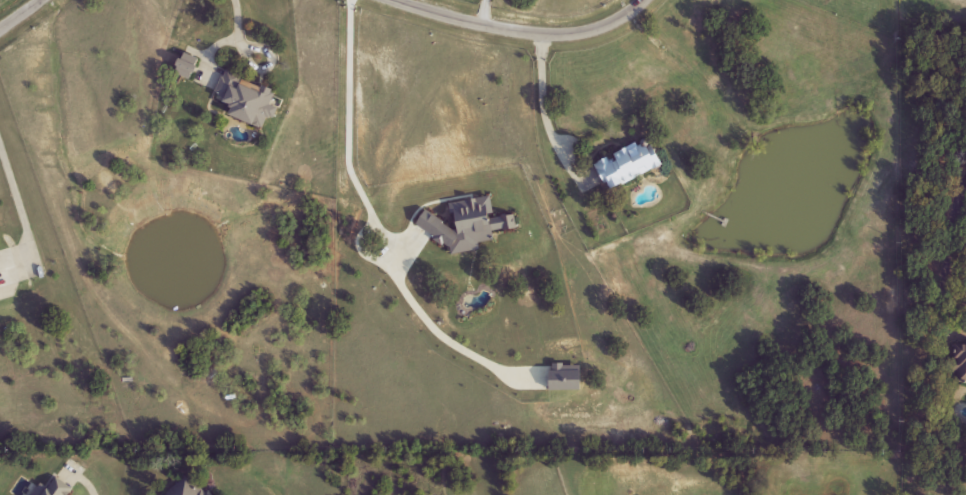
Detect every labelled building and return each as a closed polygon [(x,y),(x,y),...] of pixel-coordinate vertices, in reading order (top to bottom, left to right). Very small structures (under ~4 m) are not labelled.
[(265,129),(234,115),(237,106),(217,98),(228,72),(280,93),(265,129)] [(615,156),(650,137),(665,165),(613,193),(598,167),(615,158),(615,156)] [(955,352),(965,352),(965,381),(956,381),(955,352)] [(192,476),(207,494),(167,494),(192,476)] [(57,480),(70,494),(38,494),(57,480)]
